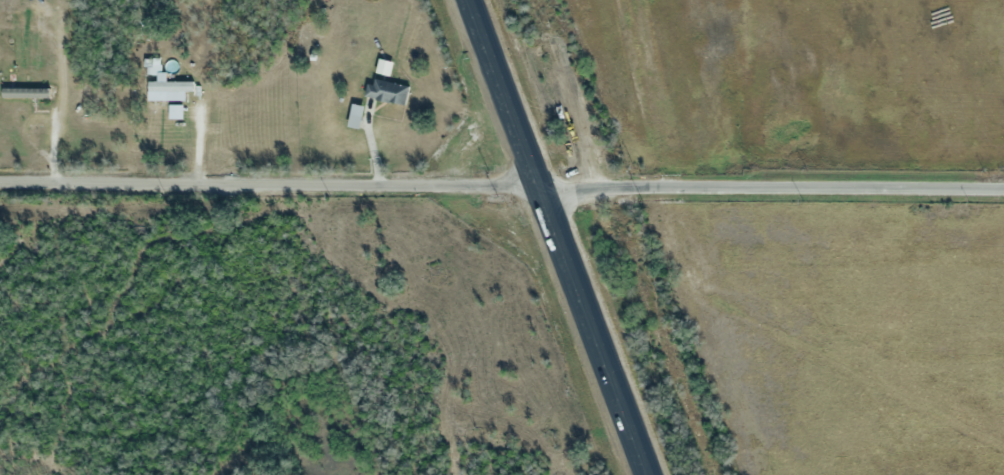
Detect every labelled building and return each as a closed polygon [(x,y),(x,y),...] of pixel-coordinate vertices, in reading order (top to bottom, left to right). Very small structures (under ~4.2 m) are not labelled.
[(366,97),(404,106),(409,86),(371,78),(366,97)]
